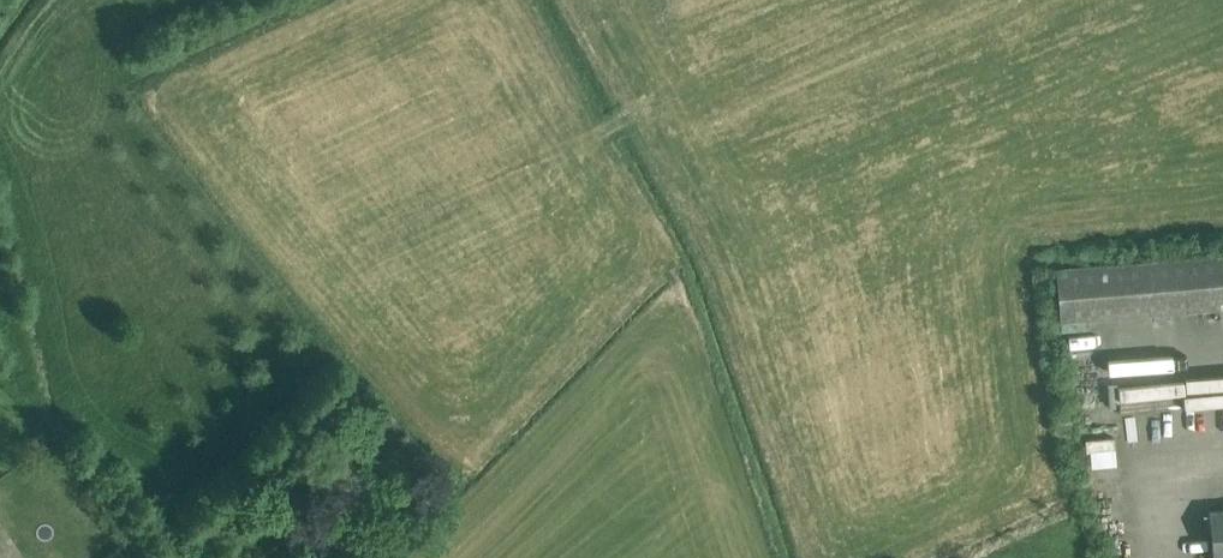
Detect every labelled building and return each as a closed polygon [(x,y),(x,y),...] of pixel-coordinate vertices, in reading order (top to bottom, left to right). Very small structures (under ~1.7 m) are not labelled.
[(1059,320),(1222,306),(1222,255),(1055,269),(1059,320)] [(1086,437),(1087,467),(1116,465),(1115,436),(1086,437)] [(1209,512),(1213,557),(1222,557),(1222,510),(1209,512)]
